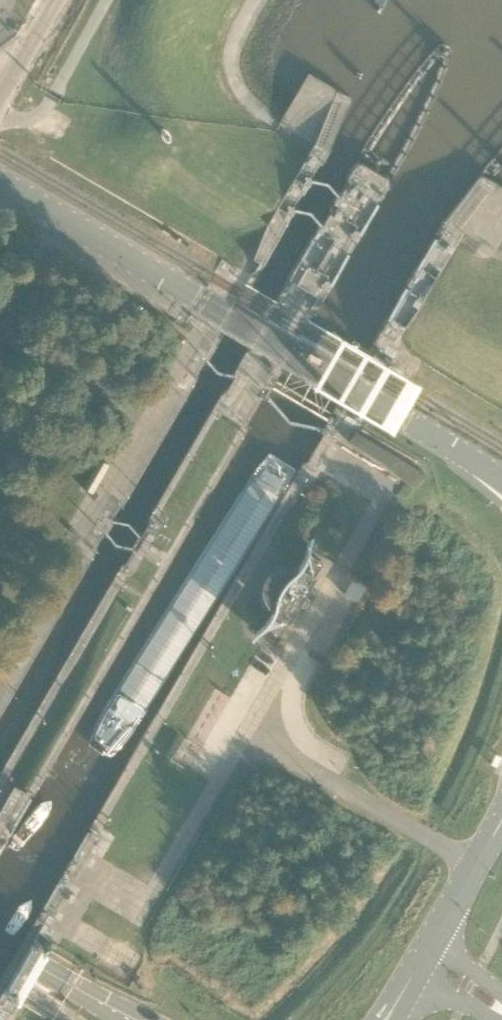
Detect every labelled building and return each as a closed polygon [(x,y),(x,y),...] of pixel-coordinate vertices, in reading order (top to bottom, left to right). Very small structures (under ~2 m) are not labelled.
[(326,278),(307,267),(296,285),(315,296),(326,278)] [(82,487),(92,493),(109,464),(99,458),(82,487)] [(272,609),(272,611),(268,619),(264,624),(258,629),(257,630),(258,632),(265,626),(280,635),(297,607),(296,607),(298,604),(302,604),(305,603),(307,600),(306,596),(304,594),(306,590),(307,590),(323,562),(307,553),(309,544),(307,544),(306,550),(303,558),(299,565),(296,568),(293,566),(291,565),(287,565),(283,564),(279,565),(275,566),(271,568),(268,571),(265,573),(263,577),(262,581),(261,585),(260,589),(261,593),(262,597),(264,600),(266,603),(269,606),(272,609)]
